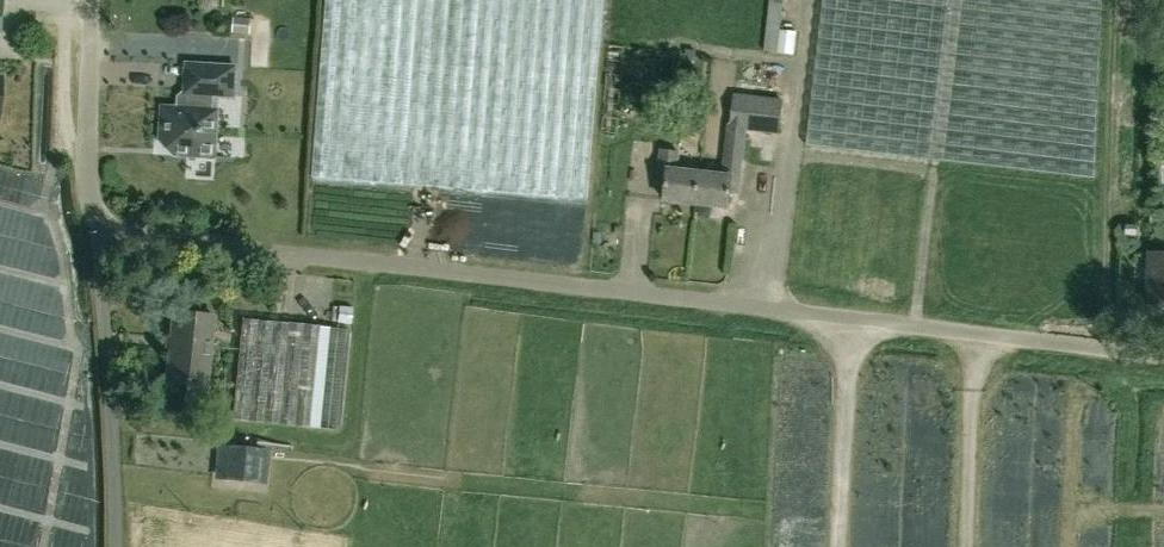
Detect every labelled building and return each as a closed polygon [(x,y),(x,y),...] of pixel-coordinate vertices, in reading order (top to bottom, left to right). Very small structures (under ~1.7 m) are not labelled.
[(310,177),(586,199),(602,0),(324,0),(310,177)] [(764,51),(793,55),(796,32),(780,30),(784,0),(770,0),(764,51)] [(806,145),(1095,178),(1103,0),(822,0),(806,145)] [(235,68),(187,65),(185,93),(182,93),(177,97),(176,108),(169,108),(161,115),(160,141),(174,142),(173,156),(215,158),(217,111),(212,111),(213,95),(234,97),(235,68)] [(722,177),(700,174),(696,205),(727,208),(729,195),(739,196),(746,131),(779,135),(783,99),(733,93),(730,125),(728,124),(722,177)] [(656,186),(667,187),(665,201),(696,205),(700,174),(677,172),(680,151),(660,149),(656,186)] [(1138,226),(1127,225),(1126,235),(1138,236),(1138,226)] [(1149,253),(1148,303),(1163,304),(1163,254),(1149,253)] [(339,307),(337,322),(350,324),(352,308),(339,307)] [(206,384),(212,316),(173,312),(167,381),(206,384)] [(243,318),(232,419),(339,430),(349,330),(243,318)] [(214,478),(267,484),(271,450),(218,444),(214,478)]
